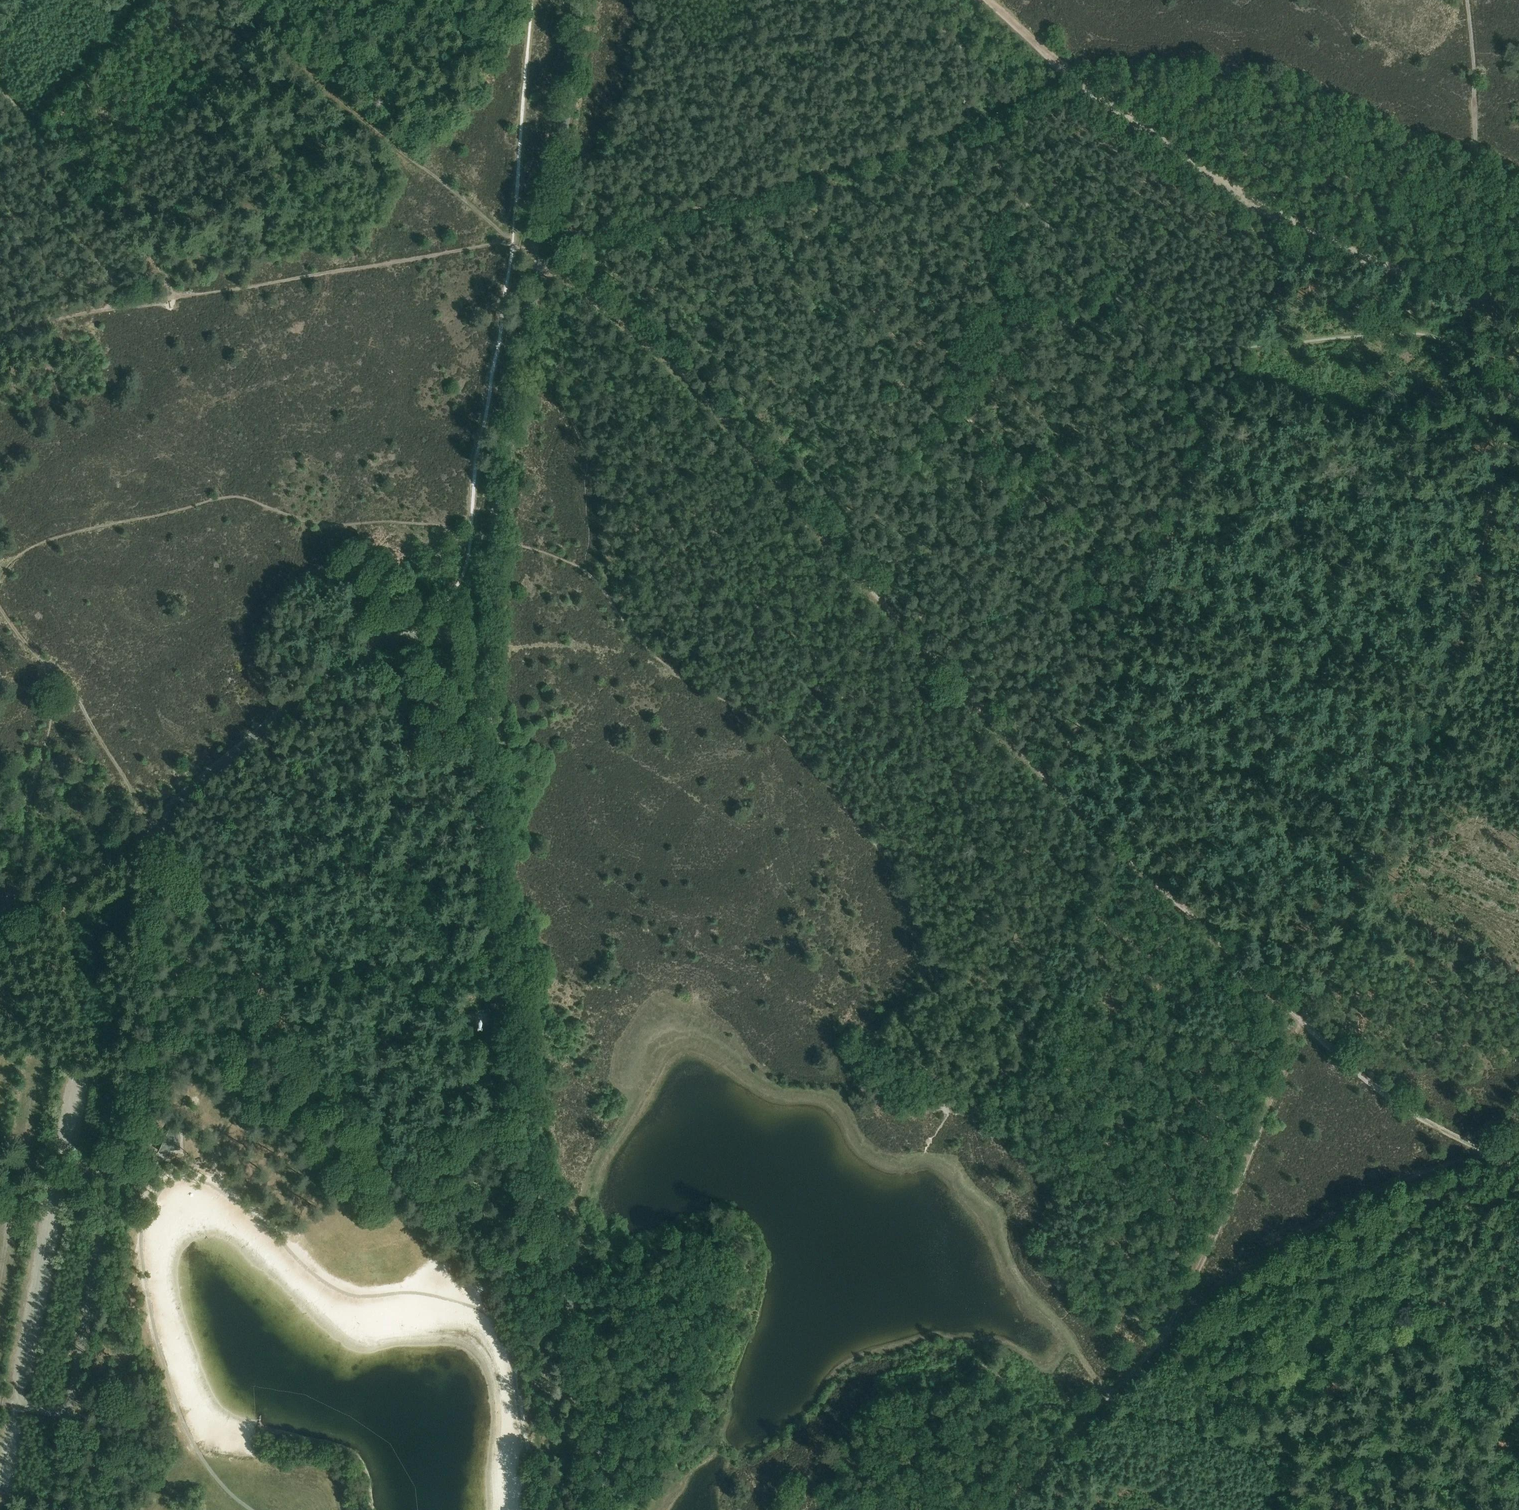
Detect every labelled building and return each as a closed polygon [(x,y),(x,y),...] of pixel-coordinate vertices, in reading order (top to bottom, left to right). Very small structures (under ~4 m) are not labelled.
[(169,1129),(169,1134),(166,1134),(159,1150),(181,1149),(179,1133),(179,1130),(180,1126),(181,1127),(181,1125),(180,1125),(180,1126),(172,1124),(171,1124),(169,1129)]
